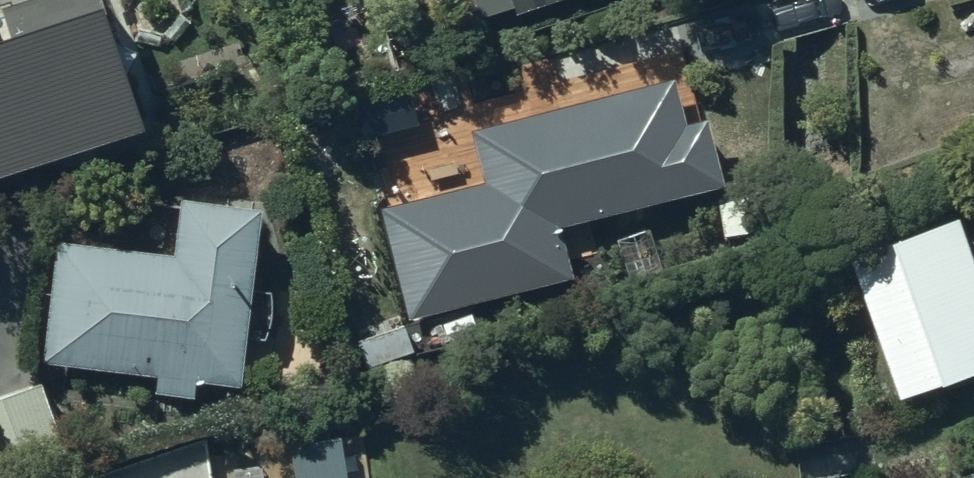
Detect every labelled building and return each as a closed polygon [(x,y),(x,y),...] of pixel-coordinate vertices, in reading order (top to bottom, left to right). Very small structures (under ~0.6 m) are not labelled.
[(145,129),(102,0),(30,0),(0,10),(0,178),(145,129)] [(468,32),(558,0),(457,0),(468,32)] [(678,82),(470,131),(486,183),(380,207),(409,318),(571,278),(558,231),(722,187),(706,122),(689,127),(678,82)] [(774,189),(719,196),(724,236),(779,229),(774,189)] [(46,365),(244,389),(265,211),(186,202),(179,257),(61,243),(46,365)] [(846,258),(898,402),(973,374),(973,269),(955,218),(846,258)] [(44,382),(0,398),(0,477),(69,453),(44,382)]
